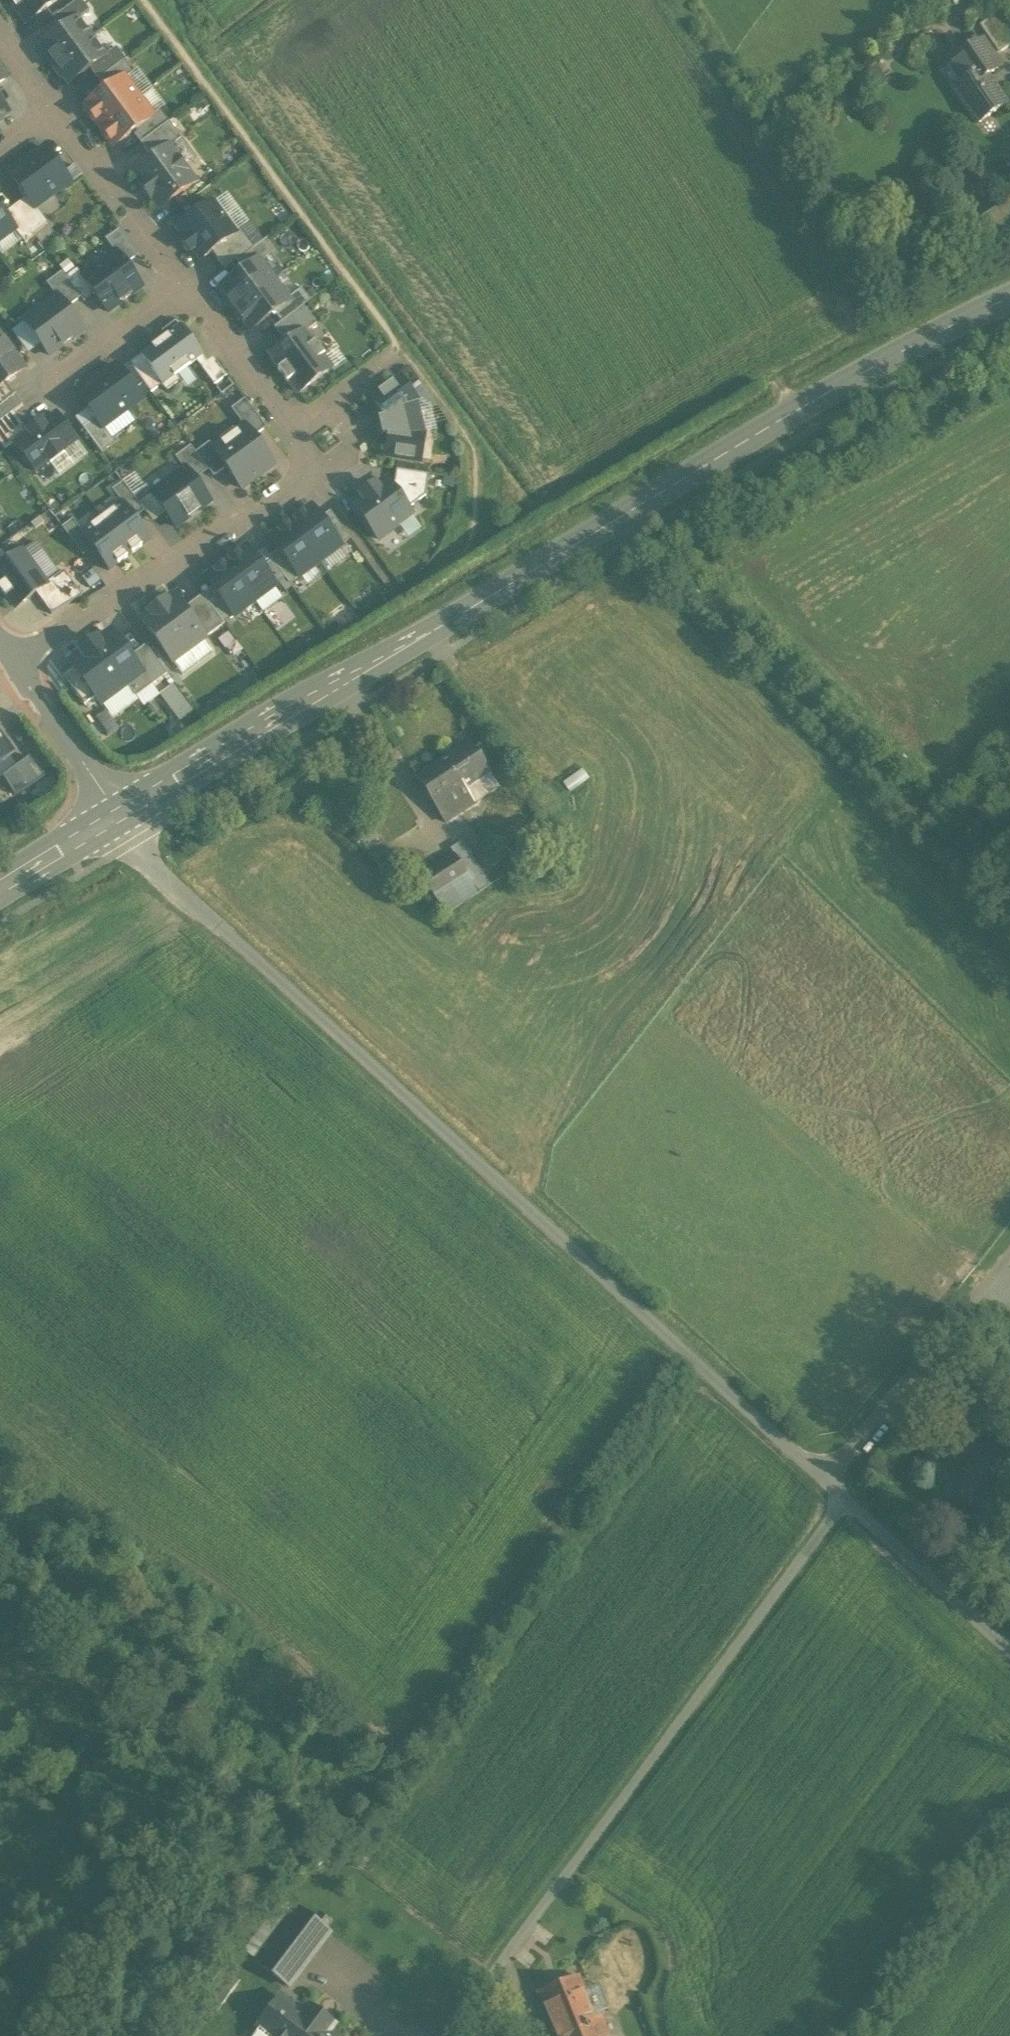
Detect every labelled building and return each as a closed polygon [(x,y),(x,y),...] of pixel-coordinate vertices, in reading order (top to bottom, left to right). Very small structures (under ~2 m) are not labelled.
[(27,22),(57,0),(11,0),(27,22)] [(61,30),(77,19),(89,10),(81,0),(79,0),(53,19),(61,30)] [(979,26),(998,53),(1009,45),(1009,24),(1001,11),(979,26)] [(61,30),(40,46),(50,59),(48,61),(52,67),(92,38),(77,19),(61,30)] [(92,38),(52,67),(56,72),(59,71),(68,84),(90,69),(106,57),(92,38)] [(979,43),(950,62),(963,82),(952,89),(976,124),(1006,104),(986,76),(996,69),(998,64),(984,44),(979,43)] [(106,57),(90,69),(98,80),(124,61),(125,60),(117,49),(106,57)] [(98,80),(106,90),(123,78),(124,79),(133,73),(124,61),(98,80)] [(88,114),(98,127),(138,98),(124,79),(123,78),(106,90),(85,106),(90,113),(88,114)] [(138,98),(98,127),(108,141),(109,140),(114,146),(135,131),(153,118),(152,116),(138,98)] [(8,112),(0,101),(0,118),(8,112)] [(160,111),(152,116),(153,118),(135,131),(143,141),(169,123),(160,111)] [(140,144),(152,159),(168,148),(169,149),(181,140),(169,123),(143,141),(140,144)] [(45,148),(9,175),(26,198),(34,208),(35,208),(70,182),(45,148)] [(152,159),(134,173),(143,185),(141,186),(150,198),(152,196),(161,208),(194,183),(169,149),(168,148),(152,159)] [(214,204),(235,233),(240,229),(253,248),(263,241),(228,194),(214,204)] [(35,208),(34,208),(26,198),(14,207),(27,225),(39,215),(37,212),(38,211),(35,208)] [(212,202),(176,228),(185,239),(182,241),(190,252),(193,250),(200,261),(212,252),(236,234),(235,233),(214,204),(212,202)] [(4,214),(15,230),(18,234),(28,227),(27,225),(14,207),(4,214)] [(15,230),(4,214),(0,209),(0,241),(15,230)] [(39,215),(27,225),(28,227),(34,234),(47,224),(38,211),(37,212),(39,215)] [(28,227),(18,234),(25,244),(35,236),(34,234),(28,227)] [(253,248),(240,229),(235,233),(236,234),(212,252),(225,270),(236,262),(254,248),(253,248)] [(116,253),(125,265),(139,256),(119,230),(106,240),(116,254),(116,253)] [(243,271),(258,260),(260,263),(274,253),(265,240),(254,248),(236,262),(243,271)] [(83,278),(83,279),(94,294),(108,312),(142,287),(125,265),(116,253),(116,254),(83,278)] [(229,305),(234,311),(274,281),(260,263),(258,260),(243,271),(220,288),(231,304),(229,305)] [(83,279),(83,278),(77,270),(66,278),(72,287),(83,279)] [(58,297),(66,309),(81,298),(72,287),(66,278),(62,273),(46,283),(56,297),(58,297)] [(83,279),(72,287),(81,298),(84,302),(94,294),(83,279)] [(274,281),(234,311),(238,316),(240,315),(251,330),(274,313),(289,302),(287,299),(274,281)] [(287,299),(289,302),(274,313),(281,323),(303,307),(310,301),(301,289),(287,299)] [(56,297),(24,322),(41,345),(49,356),(83,331),(66,309),(58,297),(56,297)] [(286,345),(303,332),(304,334),(316,325),(303,307),(281,323),(274,328),(286,345)] [(166,337),(140,356),(161,386),(166,391),(180,382),(176,377),(196,362),(197,361),(203,357),(177,321),(162,332),(166,337)] [(41,345),(24,322),(11,331),(28,354),(41,345)] [(286,345),(271,356),(280,368),(278,370),(287,383),(290,381),(299,393),(331,369),(322,357),(324,355),(315,342),(312,344),(304,334),(303,332),(286,345)] [(0,337),(0,387),(6,382),(24,369),(0,337)] [(334,348),(324,355),(322,357),(331,369),(334,373),(346,364),(334,348)] [(161,386),(140,356),(129,364),(151,394),(161,386)] [(203,357),(197,361),(214,385),(227,376),(213,357),(207,362),(203,357)] [(116,366),(77,394),(95,419),(102,428),(103,427),(141,399),(116,366)] [(372,400),(386,418),(414,402),(416,400),(408,389),(400,379),(372,400)] [(408,389),(416,400),(431,408),(436,406),(418,382),(408,389)] [(245,426),(253,438),(266,428),(245,399),(231,409),(244,427),(245,426)] [(431,408),(416,400),(414,402),(422,434),(437,431),(431,408)] [(384,434),(390,434),(386,457),(420,462),(424,436),(422,436),(422,434),(414,402),(386,418),(380,420),(384,434)] [(28,434),(26,432),(12,413),(0,422),(0,445),(5,451),(15,444),(28,434)] [(28,434),(15,444),(35,472),(49,462),(50,464),(64,454),(63,452),(76,442),(56,414),(42,424),(41,422),(26,432),(28,434)] [(103,427),(102,428),(95,419),(83,428),(102,454),(115,444),(103,427)] [(214,449),(213,450),(226,468),(241,489),(273,465),(253,438),(245,426),(244,427),(237,432),(221,444),(214,449)] [(218,440),(221,444),(237,432),(234,429),(218,440)] [(64,454),(50,464),(59,476),(87,456),(76,442),(63,452),(64,454)] [(195,453),(208,470),(213,477),(226,468),(213,450),(214,449),(209,443),(195,453)] [(184,470),(185,469),(193,481),(208,470),(195,453),(190,446),(175,457),(184,470)] [(184,470),(152,494),(166,514),(176,528),(210,503),(193,481),(185,469),(184,470)] [(390,485),(408,509),(425,496),(429,475),(396,470),(394,483),(390,485)] [(390,485),(387,481),(377,488),(374,485),(360,495),(363,498),(353,506),(378,539),(378,538),(380,540),(399,527),(397,524),(411,514),(408,509),(390,485)] [(122,503),(123,503),(135,519),(144,512),(138,504),(132,496),(123,483),(112,491),(122,503)] [(132,496),(138,504),(152,494),(146,486),(132,496)] [(166,514),(152,494),(138,504),(144,512),(152,523),(166,514)] [(135,519),(123,503),(122,503),(102,518),(130,556),(150,540),(135,519)] [(313,509),(292,524),(321,564),(342,548),(313,509)] [(130,556),(102,518),(82,533),(81,534),(93,550),(108,571),(130,556)] [(93,550),(81,534),(82,533),(72,520),(62,528),(83,557),(93,550)] [(321,564),(292,524),(273,539),(301,578),(321,564)] [(22,553),(45,585),(59,574),(37,542),(22,553)] [(247,547),(226,562),(254,601),(274,587),(275,586),(267,575),(254,557),(247,547)] [(254,557),(267,575),(277,568),(263,550),(254,557)] [(0,568),(0,586),(0,592),(5,599),(8,597),(17,608),(36,594),(46,587),(45,585),(22,553),(0,568)] [(254,601),(226,562),(205,578),(212,588),(225,605),(234,617),(254,601)] [(267,575),(275,586),(285,579),(277,568),(267,575)] [(36,594),(51,615),(82,596),(64,571),(59,574),(45,585),(46,587),(36,594)] [(274,587),(254,601),(263,613),(282,599),(274,587)] [(216,613),(225,605),(212,588),(202,595),(216,613)] [(183,610),(204,639),(224,624),(216,613),(202,595),(183,610)] [(173,596),(141,619),(173,662),(204,639),(183,610),(173,596)] [(224,624),(234,617),(225,605),(216,613),(224,624)] [(80,653),(69,661),(101,705),(127,685),(143,674),(130,657),(128,659),(121,650),(123,648),(116,638),(114,640),(108,632),(96,641),(95,642),(97,645),(84,654),(82,651),(80,653)] [(82,651),(84,654),(97,645),(95,642),(96,641),(95,639),(79,651),(80,653),(82,651)] [(204,639),(173,662),(183,676),(214,652),(204,639)] [(145,646),(130,657),(143,674),(151,686),(167,674),(145,646)] [(136,697),(151,686),(143,674),(127,685),(136,697)] [(172,685),(159,695),(180,722),(193,713),(172,685)] [(12,753),(0,737),(0,761),(12,753)] [(470,743),(416,778),(445,822),(475,802),(473,799),(466,788),(489,773),(470,743)] [(44,778),(29,758),(3,777),(15,796),(44,778)] [(581,770),(563,783),(569,792),(588,779),(581,770)] [(489,773),(466,788),(473,799),(488,789),(491,792),(496,789),(496,784),(489,773)] [(457,852),(422,870),(443,911),(489,887),(465,841),(454,846),(457,852)] [(329,1934),(297,1910),(257,1962),(257,1963),(289,1987),(329,1934)] [(539,1993),(556,2035),(608,2035),(600,2017),(595,2019),(577,1977),(539,1993)] [(280,1997),(258,2026),(260,2028),(271,2035),(337,2035),(330,2030),(334,2025),(310,2007),(303,2016),(280,1997)] [(260,2028),(254,2035),(271,2035),(260,2028)]
